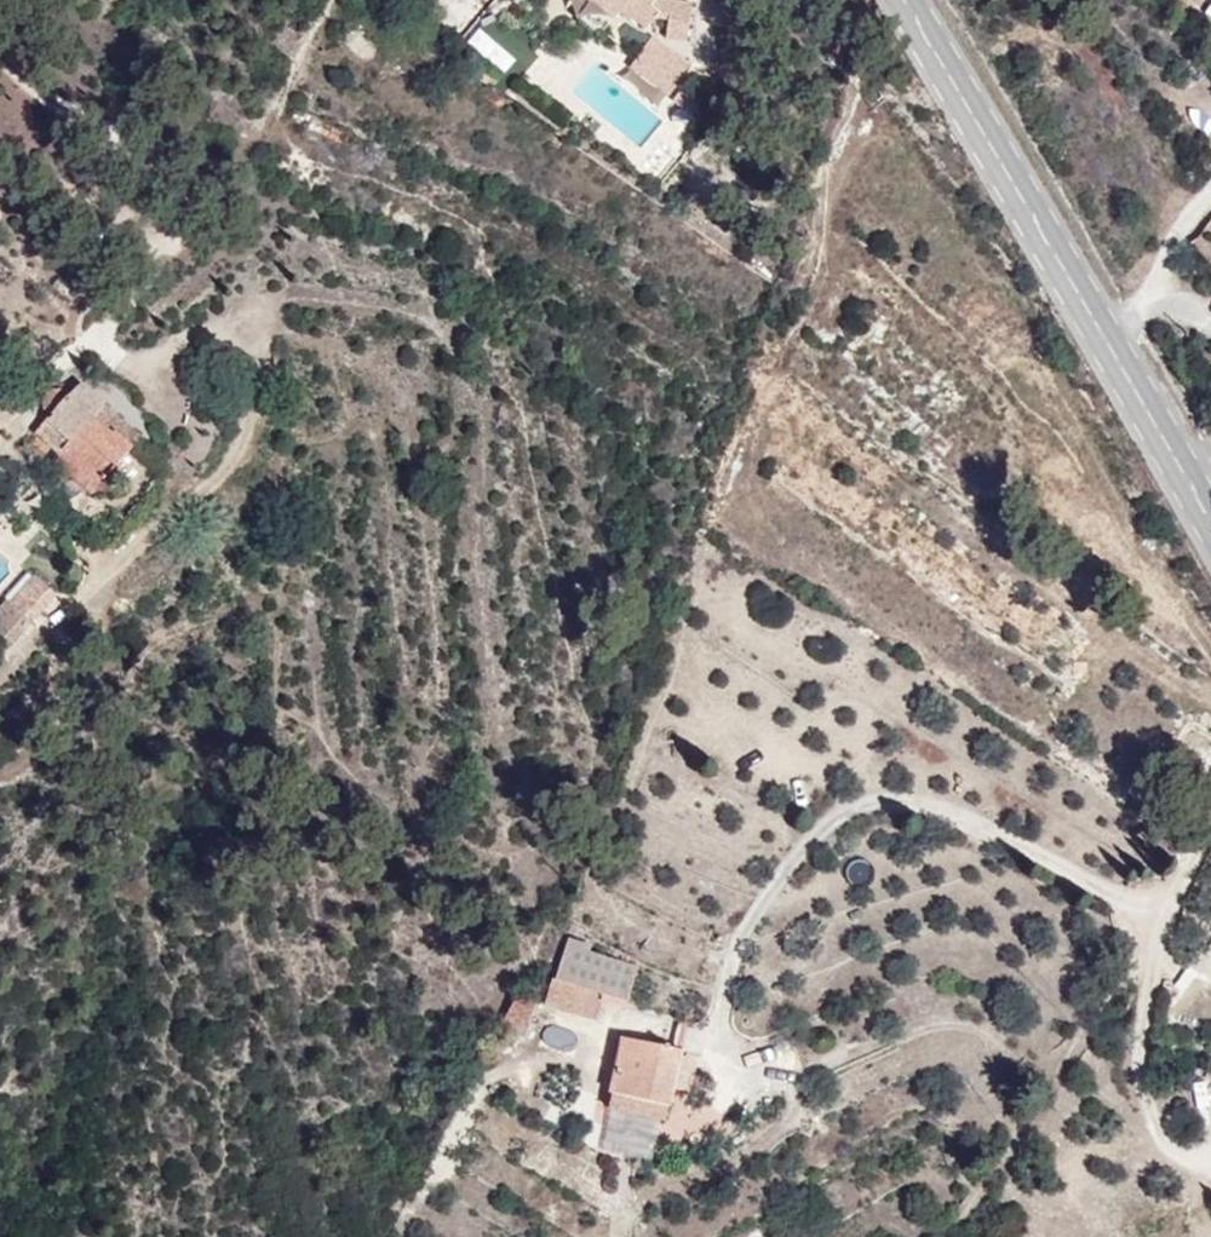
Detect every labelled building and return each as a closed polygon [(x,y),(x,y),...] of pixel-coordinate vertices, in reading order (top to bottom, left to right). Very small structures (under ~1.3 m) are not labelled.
[(636,23),(654,0),(619,0),(636,23)] [(120,408),(67,461),(100,499),(149,437),(120,408)] [(60,597),(29,570),(0,603),(0,649),(8,656),(60,597)] [(546,1014),(599,1024),(603,1004),(628,1009),(638,958),(560,943),(546,1014)] [(502,1025),(524,1034),(535,1008),(513,999),(502,1025)] [(745,1065),(655,1036),(644,1039),(647,1118),(703,1127),(745,1065)]
